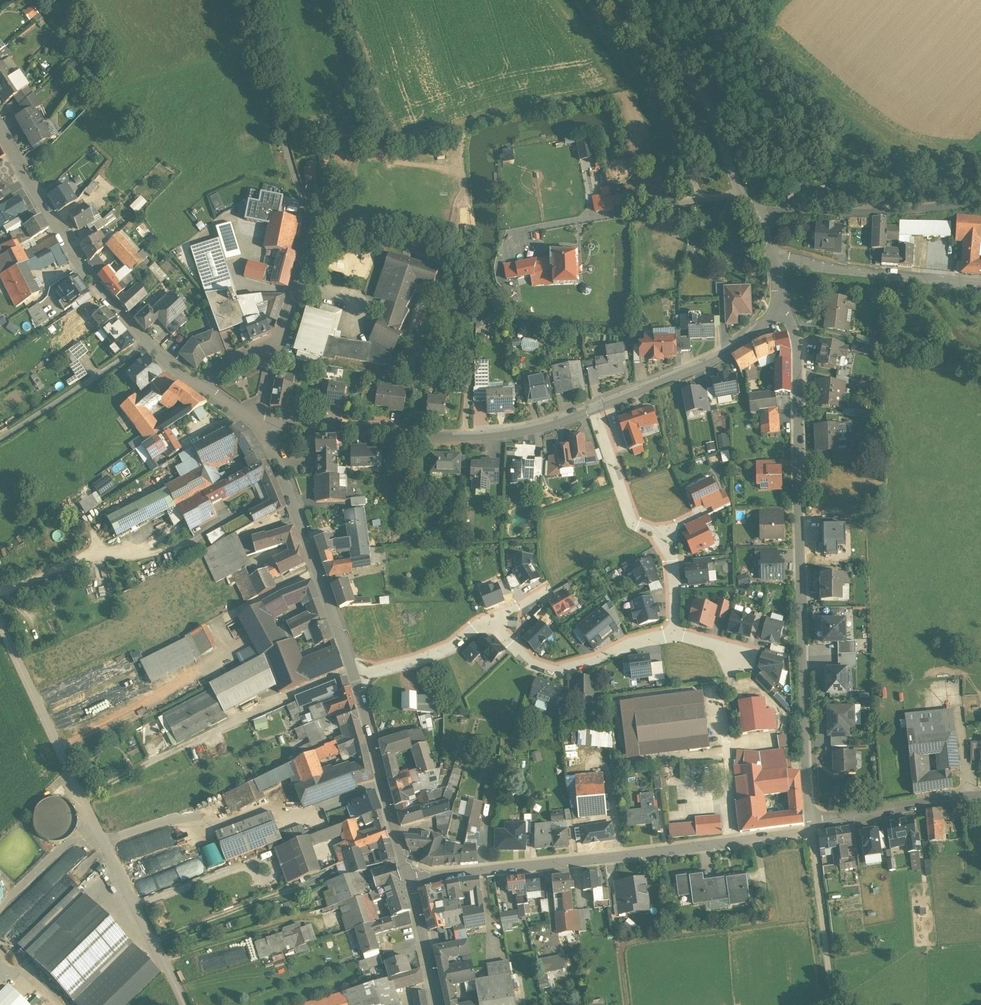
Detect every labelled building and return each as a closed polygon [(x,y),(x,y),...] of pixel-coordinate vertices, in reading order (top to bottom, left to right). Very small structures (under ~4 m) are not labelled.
[(38,5),(27,10),(31,19),(42,15),(38,5)] [(54,35),(49,40),(53,44),(58,40),(54,35)] [(0,64),(0,84),(17,73),(7,59),(0,64)] [(0,84),(0,96),(4,102),(16,94),(27,87),(17,73),(0,84)] [(27,87),(16,94),(22,102),(32,94),(27,87)] [(22,102),(19,106),(24,115),(33,109),(33,110),(39,107),(32,94),(22,102)] [(24,115),(15,119),(23,133),(40,123),(33,110),(33,109),(24,115)] [(40,123),(23,133),(31,147),(41,141),(48,137),(45,131),(40,123)] [(58,137),(52,127),(45,131),(48,137),(41,141),(45,150),(58,137)] [(577,142),(581,161),(594,158),(590,139),(577,142)] [(509,160),(518,159),(516,147),(507,148),(509,160)] [(307,168),(305,168),(306,180),(315,179),(314,167),(312,168),(307,168)] [(69,169),(58,178),(63,183),(73,174),(69,169)] [(79,182),(70,189),(77,200),(79,199),(84,192),(89,185),(82,179),(79,181),(79,182)] [(98,185),(92,181),(89,185),(84,192),(89,196),(98,185)] [(65,185),(48,196),(58,212),(75,201),(65,185)] [(323,189),(315,190),(316,200),(324,199),(323,189)] [(826,190),(816,192),(818,202),(829,200),(831,196),(830,191),(826,190)] [(284,198),(251,191),(245,221),(270,226),(272,215),(280,217),(284,198)] [(791,193),(785,195),(788,201),(793,198),(791,193)] [(610,194),(593,197),(596,212),(613,210),(610,194)] [(13,219),(12,217),(21,212),(20,209),(23,208),(17,197),(0,207),(0,226),(13,219)] [(131,207),(137,212),(147,202),(141,197),(131,207)] [(84,206),(69,215),(77,229),(85,224),(85,225),(91,222),(90,221),(93,219),(84,206)] [(103,220),(107,225),(116,218),(111,211),(103,220)] [(280,217),(272,215),(270,226),(265,249),(280,253),(290,255),(291,254),(297,220),(280,217)] [(956,215),(955,238),(964,239),(965,236),(980,238),(980,217),(956,215)] [(39,216),(34,220),(23,227),(31,239),(48,229),(39,216)] [(886,217),(873,217),(872,248),(876,248),(884,249),(885,249),(885,248),(885,239),(886,226),(886,217)] [(2,226),(5,232),(22,224),(19,218),(2,226)] [(103,219),(93,226),(97,232),(107,225),(103,220),(103,219)] [(849,220),(833,221),(833,225),(833,226),(841,226),(840,234),(848,234),(849,220)] [(934,221),(899,221),(899,227),(899,235),(906,235),(909,235),(933,235),(934,221)] [(934,221),(933,235),(951,235),(951,221),(934,221)] [(831,224),(828,223),(826,226),(816,225),(815,248),(825,249),(825,250),(833,250),(833,251),(839,251),(840,234),(841,226),(833,226),(833,225),(831,224)] [(240,257),(230,224),(216,228),(219,240),(226,261),(240,257)] [(899,227),(886,226),(885,239),(899,240),(899,227)] [(23,227),(9,234),(12,240),(13,242),(26,237),(28,241),(31,239),(23,227)] [(98,233),(79,245),(89,261),(96,256),(96,255),(102,249),(98,243),(103,240),(98,233)] [(124,244),(116,235),(106,245),(118,258),(129,248),(124,244)] [(906,235),(899,235),(899,240),(898,244),(899,244),(912,245),(912,243),(909,242),(909,235),(906,235)] [(980,238),(965,236),(964,239),(963,249),(978,251),(980,238)] [(53,237),(35,247),(40,254),(58,245),(53,237)] [(0,245),(0,264),(1,266),(0,266),(0,273),(1,275),(17,267),(13,259),(13,258),(20,255),(13,242),(12,240),(0,245)] [(219,240),(190,249),(205,295),(235,292),(235,293),(236,293),(226,261),(219,240)] [(133,247),(127,241),(124,244),(129,248),(130,250),(133,247)] [(912,245),(899,244),(898,249),(897,264),(911,266),(913,245),(912,245)] [(40,254),(32,258),(38,269),(45,265),(46,266),(65,256),(58,245),(40,254)] [(20,255),(13,259),(17,267),(23,263),(32,258),(40,254),(35,247),(20,255)] [(130,250),(129,248),(118,258),(127,267),(131,272),(132,272),(142,263),(142,262),(136,256),(130,250)] [(884,249),(876,248),(875,263),(881,264),(882,256),(884,256),(884,249)] [(898,249),(885,248),(885,249),(884,249),(884,256),(882,256),(881,264),(897,264),(898,249)] [(978,251),(963,249),(962,272),(977,274),(978,259),(978,251)] [(147,257),(142,251),(136,256),(142,262),(147,257)] [(577,253),(563,253),(563,252),(550,252),(550,256),(550,267),(553,267),(553,271),(553,284),(578,283),(577,253)] [(290,255),(280,253),(279,260),(277,266),(276,270),(280,271),(276,286),(287,288),(296,255),(291,254),(290,255)] [(96,256),(89,261),(87,263),(98,277),(106,269),(96,255),(96,256)] [(334,338),(326,336),(319,358),(335,361),(335,358),(390,367),(393,352),(401,336),(397,334),(409,312),(405,310),(417,288),(422,289),(425,284),(433,286),(438,271),(408,261),(408,260),(401,258),(401,259),(389,255),(374,299),(387,303),(379,327),(370,344),(334,338)] [(550,256),(537,258),(534,273),(553,271),(553,267),(550,267),(550,256)] [(32,258),(23,263),(26,271),(38,269),(32,258)] [(537,258),(515,262),(517,277),(531,274),(534,273),(537,258)] [(506,278),(517,277),(515,262),(504,263),(506,278)] [(0,275),(0,277),(11,297),(27,289),(26,286),(28,285),(25,279),(30,277),(26,271),(23,263),(17,267),(1,275),(0,275)] [(142,263),(132,272),(136,277),(146,268),(142,263)] [(276,270),(249,263),(245,277),(276,286),(280,271),(276,270)] [(166,278),(154,264),(148,270),(161,283),(166,278)] [(114,278),(106,269),(98,277),(104,285),(115,298),(121,292),(115,286),(121,281),(131,272),(127,267),(114,278)] [(534,273),(531,274),(533,286),(544,284),(544,285),(553,284),(553,271),(534,273)] [(38,278),(32,281),(30,277),(25,279),(28,285),(26,286),(27,289),(11,297),(16,307),(38,293),(36,289),(42,286),(38,278)] [(76,277),(58,289),(65,298),(59,302),(64,310),(76,302),(88,294),(76,277)] [(126,287),(121,281),(115,286),(121,292),(126,287)] [(725,282),(716,283),(716,295),(725,294),(725,288),(726,288),(725,282)] [(125,297),(119,303),(128,312),(150,293),(141,284),(137,288),(137,287),(125,297)] [(726,288),(725,288),(725,294),(725,297),(726,319),(726,324),(739,324),(739,315),(750,310),(749,287),(726,288)] [(121,292),(115,298),(119,303),(125,297),(121,292)] [(285,297),(284,295),(261,295),(261,297),(237,300),(235,293),(235,292),(205,295),(211,312),(217,328),(219,332),(239,325),(244,323),(263,317),(276,322),(285,297)] [(88,294),(76,302),(79,307),(91,299),(88,294)] [(172,295),(152,313),(158,319),(157,319),(165,328),(185,309),(172,295)] [(847,298),(828,296),(824,328),(844,331),(846,309),(854,310),(855,299),(847,298)] [(48,319),(38,303),(27,310),(36,327),(48,319)] [(342,312),(321,306),(319,313),(331,317),(326,336),(334,338),(342,312)] [(147,307),(134,319),(144,331),(145,330),(150,326),(157,319),(158,319),(152,313),(147,307)] [(104,308),(91,318),(97,325),(95,327),(91,327),(86,331),(90,336),(90,337),(100,330),(113,319),(104,308)] [(185,309),(165,328),(172,335),(191,317),(185,309)] [(319,313),(307,310),(294,350),(298,352),(296,360),(317,366),(319,358),(326,336),(331,317),(319,313)] [(211,312),(205,314),(211,331),(217,328),(211,312)] [(688,314),(679,314),(680,327),(680,328),(688,328),(688,318),(688,314)] [(10,321),(5,315),(0,318),(0,328),(10,321)] [(263,317),(244,323),(251,340),(251,341),(270,334),(263,317)] [(688,318),(688,328),(689,337),(689,338),(690,338),(714,337),(713,317),(688,318)] [(113,319),(100,330),(107,337),(108,336),(114,343),(125,333),(113,319)] [(13,322),(9,328),(17,333),(21,328),(13,322)] [(251,340),(244,323),(239,325),(239,326),(240,326),(240,328),(239,330),(240,332),(242,333),(245,342),(251,340)] [(671,330),(654,330),(654,337),(662,337),(674,337),(673,332),(680,331),(680,328),(680,327),(671,328),(671,330)] [(58,356),(74,346),(71,341),(63,330),(47,340),(58,356)] [(86,331),(81,334),(71,341),(74,346),(79,342),(80,342),(90,336),(86,331)] [(125,333),(114,343),(111,346),(111,345),(107,349),(113,357),(132,344),(133,338),(128,331),(126,333),(125,333)] [(213,334),(192,342),(191,340),(179,355),(195,369),(205,357),(219,352),(213,334)] [(786,334),(773,337),(777,354),(780,353),(780,361),(786,361),(790,361),(790,351),(786,334)] [(662,337),(663,355),(675,355),(675,353),(674,336),(674,337),(662,337)] [(654,337),(645,338),(646,349),(646,359),(646,361),(656,360),(655,356),(663,355),(662,337),(654,337)] [(689,337),(680,338),(681,351),(690,351),(690,338),(689,338),(689,337)] [(773,337),(764,339),(751,345),(757,361),(768,356),(777,354),(773,337)] [(880,341),(868,338),(867,345),(870,346),(879,348),(880,341)] [(87,352),(80,342),(79,342),(74,346),(82,356),(87,352)] [(843,346),(820,342),(817,359),(818,359),(817,366),(838,370),(841,358),(846,359),(848,350),(843,348),(843,346)] [(852,350),(868,354),(870,346),(867,345),(854,342),(852,350)] [(751,345),(731,356),(740,371),(747,368),(757,361),(751,345)] [(82,356),(74,346),(68,350),(76,361),(82,356)] [(640,346),(633,346),(633,363),(641,362),(641,359),(646,359),(646,349),(640,350),(640,346)] [(623,347),(606,350),(607,360),(595,362),(596,368),(598,378),(624,374),(622,363),(625,362),(623,347)] [(146,357),(126,373),(140,390),(149,382),(160,373),(146,357)] [(790,393),(790,361),(786,361),(780,361),(774,361),(774,393),(775,393),(790,393)] [(580,362),(558,365),(560,381),(562,393),(584,390),(580,362)] [(489,386),(488,363),(474,363),(473,386),(473,387),(487,387),(489,386)] [(596,368),(587,369),(590,386),(599,384),(598,378),(596,368)] [(295,376),(277,373),(270,406),(289,410),(295,376)] [(726,374),(719,376),(719,378),(712,379),(713,388),(715,397),(716,397),(737,393),(734,375),(727,376),(726,374)] [(546,375),(524,379),(528,403),(537,402),(537,401),(550,398),(546,375)] [(848,378),(836,376),(835,383),(841,383),(848,384),(848,378)] [(560,381),(553,382),(555,394),(562,393),(560,381)] [(835,383),(818,381),(817,395),(815,395),(814,405),(842,408),(843,397),(840,397),(841,383),(835,383)] [(162,397),(149,382),(140,390),(134,395),(146,411),(158,401),(162,397)] [(197,395),(178,382),(162,397),(158,401),(166,406),(168,404),(172,407),(178,401),(187,407),(197,395)] [(346,387),(330,385),(327,406),(344,408),(346,387)] [(407,390),(378,386),(375,405),(389,407),(388,410),(404,412),(407,390)] [(487,387),(473,387),(473,401),(487,400),(486,393),(487,393),(487,387)] [(713,388),(706,389),(707,393),(709,407),(717,405),(716,397),(715,397),(713,388)] [(697,389),(682,391),(686,412),(702,409),(703,409),(700,394),(700,391),(697,389)] [(512,391),(487,393),(486,393),(487,400),(487,414),(497,413),(497,411),(513,410),(512,391)] [(700,394),(703,409),(702,409),(703,412),(710,410),(709,407),(707,393),(700,394)] [(774,393),(748,395),(750,412),(760,411),(777,408),(775,393),(774,393)] [(157,425),(150,416),(146,411),(134,395),(120,407),(136,428),(142,435),(157,425)] [(187,407),(178,413),(174,414),(157,425),(142,435),(140,436),(128,444),(133,451),(153,437),(207,402),(197,395),(187,407)] [(446,398),(428,397),(428,401),(425,401),(425,406),(428,406),(427,414),(438,415),(437,415),(443,415),(445,415),(446,398)] [(651,408),(618,419),(629,450),(643,445),(637,430),(656,423),(651,408)] [(777,408),(760,411),(761,435),(778,433),(777,408)] [(248,433),(239,424),(229,431),(228,428),(222,431),(224,436),(223,438),(231,453),(240,449),(251,468),(265,461),(260,451),(248,433)] [(839,425),(814,426),(815,452),(833,451),(841,450),(839,425)] [(211,428),(201,434),(204,440),(215,435),(211,428)] [(181,449),(169,431),(157,438),(166,453),(169,457),(181,449)] [(204,440),(192,446),(178,455),(183,465),(175,469),(180,479),(204,468),(201,462),(212,456),(215,461),(231,453),(223,438),(224,436),(222,431),(215,435),(204,440)] [(728,433),(718,434),(719,446),(729,446),(728,433)] [(583,436),(568,438),(570,445),(572,459),(585,457),(586,457),(584,444),(583,436)] [(156,437),(141,446),(150,459),(152,462),(154,460),(164,454),(166,453),(157,438),(156,437)] [(337,455),(337,437),(316,438),(308,438),(308,445),(316,445),(316,455),(337,455)] [(591,444),(584,444),(586,457),(585,457),(586,462),(597,461),(591,444)] [(570,445),(556,447),(557,456),(559,469),(573,467),(572,459),(570,445)] [(360,447),(352,447),(352,468),(372,468),(372,460),(376,460),(376,451),(366,451),(366,446),(360,447)] [(841,450),(833,451),(833,463),(847,464),(846,450),(841,450)] [(461,455),(431,453),(430,473),(460,474),(460,467),(461,455)] [(337,455),(316,455),(317,477),(337,476),(337,455)] [(180,479),(180,480),(164,488),(165,490),(174,507),(202,493),(222,483),(219,475),(215,461),(212,456),(201,462),(204,468),(180,479)] [(557,456),(549,457),(547,476),(560,474),(559,469),(557,456)] [(542,459),(535,458),(534,463),(534,475),(541,476),(542,459)] [(151,472),(158,468),(154,460),(152,462),(150,459),(145,463),(151,472)] [(251,468),(244,471),(249,482),(251,485),(262,479),(266,489),(276,484),(265,461),(251,468)] [(498,462),(485,461),(485,464),(472,464),(471,479),(474,479),(473,489),(487,489),(488,482),(497,483),(498,462)] [(522,461),(512,461),(512,463),(512,464),(511,465),(511,467),(511,468),(511,470),(510,485),(517,485),(516,487),(520,487),(523,486),(528,484),(528,482),(533,482),(534,475),(534,463),(522,463),(522,461)] [(772,468),(757,468),(757,474),(759,474),(760,484),(760,489),(768,489),(768,487),(776,486),(776,481),(781,481),(780,468),(772,468)] [(222,483),(202,493),(210,505),(249,482),(244,471),(235,476),(227,480),(222,483)] [(233,471),(225,476),(227,480),(235,476),(233,471)] [(223,473),(219,475),(222,483),(227,480),(225,476),(223,473)] [(317,477),(316,477),(316,502),(345,501),(344,489),(339,489),(338,476),(337,476),(317,477)] [(94,485),(101,496),(114,488),(106,477),(94,485)] [(711,479),(688,490),(696,507),(703,504),(705,507),(708,508),(711,506),(708,501),(719,496),(711,479)] [(276,484),(266,489),(270,497),(279,492),(276,484)] [(165,490),(106,519),(116,536),(174,507),(165,490)] [(279,492),(270,497),(272,502),(231,523),(236,533),(286,507),(279,492)] [(202,493),(174,507),(189,531),(217,516),(210,505),(202,493)] [(719,496),(708,501),(711,506),(714,512),(730,504),(724,493),(719,496)] [(87,512),(101,506),(96,495),(82,501),(87,512)] [(364,498),(350,500),(351,507),(365,506),(364,498)] [(473,533),(473,511),(464,510),(463,533),(473,533)] [(352,550),(353,560),(370,558),(369,550),(367,550),(363,512),(347,514),(350,540),(352,550)] [(708,515),(690,523),(693,531),(704,526),(704,527),(712,523),(708,515)] [(782,519),(760,519),(761,531),(764,531),(764,539),(783,539),(782,519)] [(844,543),(844,523),(823,523),(823,547),(825,547),(826,553),(837,553),(837,543),(844,543)] [(693,531),(684,535),(693,553),(713,544),(704,527),(704,526),(693,531)] [(265,535),(252,538),(256,553),(287,543),(287,544),(297,541),(295,534),(293,527),(265,535)] [(332,535),(315,539),(320,554),(330,553),(352,550),(350,540),(334,542),(332,535)] [(231,536),(228,538),(228,537),(211,547),(226,577),(246,569),(231,536)] [(297,541),(287,544),(290,553),(299,548),(297,541)] [(211,547),(202,552),(215,583),(226,577),(211,547)] [(290,553),(289,553),(273,561),(281,575),(283,574),(284,576),(291,573),(290,571),(305,564),(300,550),(299,548),(290,553)] [(381,550),(369,550),(370,558),(371,566),(385,564),(384,550),(381,550)] [(330,553),(320,554),(323,564),(333,563),(330,553)] [(779,564),(778,555),(772,555),(762,555),(762,556),(762,570),(766,570),(766,579),(783,579),(783,564),(779,564)] [(636,556),(621,566),(624,571),(630,568),(640,563),(636,556)] [(532,557),(517,557),(517,566),(513,565),(513,571),(515,575),(521,585),(528,581),(530,584),(539,578),(532,566),(532,557)] [(333,563),(323,564),(329,579),(352,569),(371,566),(370,558),(353,560),(333,563)] [(640,563),(630,568),(638,585),(646,581),(648,586),(658,581),(652,568),(654,567),(650,559),(640,563)] [(273,561),(268,564),(270,567),(266,569),(271,579),(281,575),(273,561)] [(694,566),(687,566),(687,573),(686,573),(686,579),(688,579),(689,585),(708,583),(707,565),(706,564),(694,566)] [(246,569),(226,577),(230,586),(236,584),(250,578),(246,569)] [(266,569),(250,578),(257,597),(275,588),(271,579),(266,569)] [(843,574),(821,574),(821,592),(820,592),(820,600),(821,600),(841,600),(841,588),(843,588),(843,574)] [(515,575),(513,577),(512,575),(506,578),(512,591),(521,585),(515,575)] [(744,576),(738,578),(740,585),(747,583),(744,576)] [(250,578),(236,584),(245,603),(257,597),(250,578)] [(502,595),(512,591),(506,578),(497,582),(498,584),(502,595)] [(312,582),(285,592),(289,603),(299,598),(302,606),(308,604),(311,612),(321,608),(312,582)] [(346,582),(332,587),(340,608),(341,608),(345,607),(365,606),(371,605),(370,600),(353,601),(351,593),(353,593),(352,589),(349,590),(346,582)] [(568,583),(553,592),(556,597),(566,591),(571,588),(568,583)] [(504,600),(502,595),(498,584),(480,591),(487,608),(504,600)] [(575,607),(566,591),(556,597),(548,602),(557,617),(563,614),(564,614),(569,611),(569,610),(575,607)] [(278,594),(239,617),(255,647),(261,657),(264,655),(291,641),(302,635),(302,634),(305,633),(326,622),(321,608),(311,612),(312,615),(289,627),(288,625),(277,630),(271,620),(285,612),(285,604),(289,603),(285,592),(278,594)] [(651,592),(634,596),(636,603),(652,599),(651,592)] [(636,603),(634,604),(636,611),(632,612),(634,620),(638,619),(639,625),(658,620),(656,614),(659,613),(657,605),(654,606),(652,599),(636,603)] [(730,604),(718,601),(715,609),(716,609),(714,617),(725,621),(730,604)] [(715,609),(694,603),(689,622),(711,628),(714,617),(716,609),(715,609)] [(601,609),(616,628),(622,624),(615,608),(609,612),(606,606),(601,609)] [(540,623),(546,629),(554,622),(543,608),(534,617),(540,623)] [(616,628),(601,609),(578,629),(594,649),(618,630),(616,628)] [(754,619),(734,613),(728,633),(749,638),(751,632),(754,619)] [(754,619),(751,632),(757,633),(761,616),(755,615),(754,619)] [(832,617),(819,618),(820,631),(823,631),(823,621),(832,621),(832,617)] [(845,642),(845,620),(832,621),(823,621),(823,631),(823,642),(837,642),(845,642)] [(326,622),(305,633),(308,642),(312,640),(314,644),(323,641),(324,644),(334,641),(327,621),(326,622)] [(767,621),(763,638),(779,642),(784,625),(767,621)] [(546,629),(540,623),(524,639),(535,650),(552,634),(546,629)] [(202,628),(183,637),(185,640),(195,659),(213,650),(202,628)] [(479,649),(482,652),(491,663),(504,651),(492,637),(481,647),(479,649)] [(185,640),(139,662),(150,684),(196,662),(185,640)] [(300,663),(291,641),(264,655),(277,686),(279,693),(343,668),(337,649),(300,663)] [(479,649),(481,647),(476,641),(462,653),(471,662),(482,652),(479,649)] [(838,654),(856,654),(855,641),(845,642),(837,642),(838,654)] [(772,645),(770,650),(783,654),(784,648),(772,645)] [(255,647),(237,657),(237,658),(233,660),(234,662),(225,667),(229,674),(261,657),(255,647)] [(137,650),(130,654),(134,661),(141,657),(137,650)] [(856,654),(838,654),(838,669),(845,669),(856,669),(856,654)] [(229,674),(210,684),(212,689),(224,713),(277,686),(264,655),(261,657),(229,674)] [(783,660),(763,655),(759,668),(764,673),(776,685),(778,683),(782,669),(780,668),(783,660)] [(631,674),(631,677),(634,679),(637,679),(638,677),(649,676),(651,676),(650,664),(648,656),(630,659),(632,672),(631,674)] [(649,682),(665,680),(663,662),(650,664),(651,676),(649,676),(649,682)] [(846,692),(845,669),(827,669),(827,693),(846,692)] [(62,700),(92,687),(86,673),(56,685),(62,700)] [(776,685),(764,673),(756,681),(768,693),(776,685)] [(346,677),(295,696),(300,708),(340,692),(349,689),(346,677)] [(592,679),(575,679),(575,681),(575,692),(575,696),(575,702),(583,702),(583,697),(592,697),(592,679)] [(561,688),(537,680),(531,698),(554,706),(555,704),(561,688)] [(566,688),(561,688),(555,704),(557,704),(559,700),(566,703),(566,688)] [(167,713),(162,715),(177,744),(227,718),(224,713),(212,689),(207,692),(206,693),(198,697),(196,698),(188,702),(186,703),(178,707),(176,708),(168,712),(167,713)] [(355,707),(349,689),(340,692),(342,700),(310,712),(312,717),(314,723),(324,719),(335,715),(355,707)] [(703,693),(673,697),(674,709),(704,705),(703,693)] [(417,696),(403,696),(403,710),(417,712),(417,696)] [(674,709),(673,697),(620,704),(628,757),(689,750),(688,738),(638,744),(635,714),(674,709)] [(764,698),(737,701),(741,733),(768,729),(764,698)] [(566,703),(559,700),(557,704),(557,705),(566,709),(566,703)] [(297,701),(287,705),(292,716),(301,712),(297,701)] [(674,709),(635,714),(638,744),(688,738),(708,735),(704,705),(674,709)] [(854,706),(828,707),(828,735),(831,735),(848,735),(850,735),(850,728),(855,728),(854,706)] [(355,707),(335,715),(338,723),(340,728),(347,726),(359,721),(355,707)] [(951,712),(932,714),(937,755),(939,773),(950,771),(958,770),(956,755),(958,755),(957,752),(956,752),(951,712)] [(932,714),(904,717),(913,794),(921,793),(920,778),(918,757),(926,756),(937,755),(932,714)] [(335,715),(324,719),(327,727),(338,723),(335,715)] [(255,730),(267,726),(264,716),(252,719),(255,730)] [(428,716),(420,718),(423,728),(431,726),(428,716)] [(312,717),(296,723),(297,729),(304,727),(314,723),(312,717)] [(359,721),(347,726),(350,737),(362,732),(359,721)] [(325,747),(314,723),(304,727),(311,743),(303,747),(306,756),(325,748),(325,747)] [(411,749),(426,744),(421,729),(407,734),(411,749)] [(609,732),(577,729),(576,742),(610,745),(609,732)] [(350,737),(336,743),(340,753),(341,754),(358,747),(359,749),(366,747),(362,732),(350,737)] [(411,749),(407,734),(379,743),(383,758),(392,755),(411,749)] [(708,735),(688,738),(689,750),(709,748),(708,735)] [(848,735),(831,735),(832,746),(848,746),(848,735)] [(306,756),(295,762),(295,761),(287,765),(289,773),(295,788),(296,788),(301,803),(320,797),(356,784),(350,767),(334,773),(331,766),(321,770),(317,761),(337,753),(337,754),(340,753),(336,743),(325,747),(325,748),(306,756)] [(426,744),(411,749),(418,771),(420,776),(434,772),(426,744)] [(366,747),(359,749),(358,747),(341,754),(344,761),(355,756),(358,766),(350,767),(356,784),(362,783),(373,780),(366,747)] [(762,754),(743,752),(744,777),(747,801),(736,802),(740,832),(751,830),(749,816),(766,814),(764,795),(788,792),(788,794),(801,792),(799,772),(787,771),(787,770),(785,750),(762,754)] [(743,752),(734,752),(735,778),(744,777),(743,752)] [(854,753),(834,754),(834,773),(855,772),(854,753)] [(392,755),(383,758),(386,773),(388,780),(397,777),(395,769),(392,755)] [(926,756),(918,757),(920,778),(928,777),(926,756)] [(287,765),(256,780),(259,787),(289,773),(287,765)] [(420,776),(418,777),(420,785),(423,784),(424,787),(437,784),(440,770),(434,772),(420,776)] [(418,771),(409,774),(412,787),(420,785),(418,777),(420,776),(418,771)] [(950,771),(939,773),(939,775),(928,777),(929,791),(952,788),(950,772),(950,771)] [(397,777),(388,780),(391,793),(412,787),(409,774),(397,777)] [(603,775),(575,778),(577,808),(578,813),(584,813),(606,811),(603,775)] [(928,777),(920,778),(921,793),(929,791),(928,777)] [(256,780),(243,786),(223,795),(232,814),(265,799),(259,787),(256,780)] [(412,787),(391,793),(394,802),(407,798),(414,796),(414,794),(419,792),(419,790),(418,789),(424,787),(423,784),(420,785),(412,787)] [(370,790),(347,798),(349,805),(353,804),(353,803),(368,798),(367,795),(371,793),(370,790)] [(450,791),(445,790),(444,795),(441,803),(448,801),(450,791)] [(439,797),(437,797),(436,791),(421,796),(417,799),(419,804),(433,800),(435,804),(441,803),(444,795),(440,794),(439,797)] [(371,793),(367,795),(368,798),(353,803),(353,804),(359,818),(363,817),(381,810),(374,792),(371,793)] [(801,792),(788,794),(791,813),(802,812),(803,812),(801,792)] [(653,793),(640,794),(642,810),(626,812),(628,826),(652,823),(653,832),(660,832),(658,808),(654,809),(653,793)] [(407,798),(394,802),(395,807),(408,803),(408,802),(407,798)] [(74,829),(76,821),(74,812),(69,805),(62,800),(54,799),(45,800),(38,805),(33,813),(32,821),(34,830),(38,837),(46,841),(54,843),(63,841),(70,836),(74,829)] [(435,804),(420,808),(423,820),(449,812),(448,801),(441,803),(435,804)] [(472,809),(467,834),(477,834),(479,834),(481,820),(478,820),(481,804),(468,801),(467,807),(472,809)] [(408,803),(395,807),(397,815),(411,811),(408,803)] [(446,837),(441,838),(438,836),(430,834),(430,835),(426,847),(425,848),(420,863),(432,867),(460,865),(464,848),(465,844),(465,841),(467,834),(472,809),(467,807),(456,805),(454,815),(451,814),(450,819),(449,825),(448,825),(446,837)] [(963,807),(939,809),(940,819),(963,817),(963,807)] [(411,811),(397,815),(401,826),(423,820),(420,808),(411,811)] [(577,808),(571,809),(572,820),(584,819),(584,813),(578,813),(577,808)] [(572,820),(571,809),(564,811),(565,821),(572,820)] [(939,809),(925,810),(926,820),(940,819),(939,809)] [(381,810),(363,817),(366,826),(375,823),(377,831),(359,836),(354,838),(356,849),(359,848),(359,849),(377,844),(377,843),(389,840),(386,829),(381,811),(381,810)] [(271,812),(215,833),(226,861),(282,840),(279,833),(271,812)] [(766,814),(749,816),(751,830),(803,823),(802,812),(791,813),(767,816),(766,814)] [(563,814),(551,815),(551,822),(563,821),(563,814)] [(719,816),(695,818),(695,823),(697,835),(721,833),(719,816)] [(913,818),(889,823),(890,830),(887,830),(890,848),(907,845),(908,853),(920,851),(918,835),(915,835),(913,818)] [(358,819),(335,827),(338,836),(344,834),(357,830),(355,824),(360,822),(358,819)] [(450,819),(436,820),(437,827),(448,825),(449,825),(450,819)] [(940,819),(926,820),(928,842),(942,840),(940,819)] [(580,827),(580,828),(581,839),(581,843),(613,839),(611,823),(580,827)] [(695,823),(685,824),(686,836),(697,835),(695,823)] [(512,831),(495,831),(495,850),(524,850),(524,834),(524,824),(512,824),(512,831)] [(685,824),(668,825),(670,838),(686,836),(685,824)] [(448,825),(437,827),(438,836),(441,838),(446,837),(448,825)] [(551,825),(536,827),(536,849),(553,847),(552,828),(551,825)] [(849,826),(834,828),(836,847),(842,846),(851,845),(849,826)] [(335,827),(307,837),(310,846),(338,836),(335,827)] [(569,830),(556,832),(556,827),(552,828),(553,847),(554,848),(568,847),(567,838),(570,838),(569,830)] [(834,828),(817,831),(821,856),(825,855),(824,849),(832,848),(836,847),(834,828)] [(292,829),(279,833),(282,840),(284,846),(297,841),(292,829)] [(357,830),(344,834),(346,841),(354,838),(359,836),(357,830)] [(880,850),(877,832),(877,830),(861,832),(865,857),(881,855),(880,850)] [(877,832),(880,850),(886,849),(883,831),(877,832)] [(421,838),(404,837),(407,847),(408,847),(425,848),(426,847),(430,835),(422,834),(421,838)] [(284,846),(275,849),(287,884),(319,872),(310,846),(307,837),(297,841),(284,846)] [(347,843),(334,848),(340,863),(347,860),(345,852),(356,849),(354,838),(346,841),(347,843)] [(389,840),(377,843),(377,844),(379,849),(379,850),(382,863),(383,863),(395,860),(389,840)] [(377,844),(359,849),(361,855),(379,849),(377,844)] [(854,858),(844,859),(842,846),(836,847),(839,864),(839,870),(855,867),(854,858)] [(475,847),(464,848),(460,865),(477,863),(475,847)] [(836,847),(832,848),(833,856),(829,857),(830,865),(839,864),(836,847)] [(356,849),(345,852),(347,860),(352,875),(366,871),(361,855),(359,849),(359,848),(356,849)] [(890,851),(886,851),(888,871),(895,870),(894,859),(891,860),(890,851)] [(338,864),(333,853),(325,857),(329,868),(338,864)] [(930,859),(923,859),(925,878),(931,878),(930,859)] [(151,884),(208,870),(205,860),(148,874),(151,884)] [(395,860),(383,863),(385,869),(396,866),(395,860)] [(830,865),(822,866),(823,874),(839,871),(839,870),(839,864),(830,865)] [(385,869),(371,873),(374,883),(365,886),(368,895),(377,892),(377,891),(401,883),(396,866),(385,869)] [(746,873),(703,879),(702,872),(676,875),(678,894),(695,892),(696,904),(729,900),(730,906),(750,903),(746,873)] [(598,873),(582,874),(583,891),(593,890),(602,889),(601,879),(598,879),(598,873)] [(350,875),(330,881),(330,882),(328,883),(332,896),(326,898),(329,907),(340,904),(358,898),(357,897),(355,889),(350,875)] [(538,875),(524,877),(526,894),(540,892),(538,875)] [(569,875),(552,877),(553,895),(556,914),(573,911),(570,888),(574,888),(573,881),(570,882),(569,875)] [(524,877),(507,879),(508,887),(505,887),(506,892),(512,891),(512,892),(513,895),(517,894),(518,906),(524,905),(528,904),(526,894),(524,877)] [(459,880),(446,883),(447,891),(450,903),(459,901),(461,911),(464,910),(460,891),(468,890),(468,892),(473,891),(475,908),(482,907),(479,878),(459,880)] [(644,879),(623,882),(624,893),(626,906),(633,905),(645,904),(647,901),(644,879)] [(623,882),(614,883),(616,894),(624,893),(623,882)] [(401,883),(377,891),(377,892),(368,895),(366,896),(369,904),(381,900),(380,898),(384,896),(384,895),(386,894),(394,917),(397,917),(396,916),(410,912),(408,904),(401,883)] [(431,887),(419,890),(424,909),(436,907),(436,905),(433,895),(442,892),(447,891),(446,883),(431,887)] [(365,886),(355,889),(357,897),(359,896),(361,895),(361,897),(366,896),(368,895),(365,886)] [(602,889),(593,890),(594,902),(603,901),(602,889)] [(18,946),(74,1004),(124,1004),(157,972),(76,890),(18,946)] [(444,903),(449,927),(455,926),(458,943),(467,941),(465,930),(461,911),(459,901),(450,903),(447,891),(442,892),(444,903)] [(624,893),(616,894),(618,907),(626,906),(624,893)] [(358,898),(340,904),(341,909),(342,909),(349,931),(356,929),(355,929),(375,923),(373,918),(369,904),(366,896),(361,897),(358,898)] [(547,900),(540,901),(542,913),(549,912),(547,900)] [(594,902),(593,902),(594,909),(603,908),(603,909),(605,909),(605,908),(610,908),(609,900),(594,902)] [(449,927),(444,903),(436,905),(436,907),(424,909),(429,930),(443,928),(449,927)] [(329,907),(322,909),(324,914),(341,909),(340,904),(329,907)] [(626,906),(618,907),(619,914),(632,912),(634,910),(633,905),(626,906)] [(475,908),(464,910),(461,911),(465,930),(485,926),(482,907),(475,908)] [(589,909),(577,911),(579,932),(586,931),(584,919),(590,919),(589,909)] [(573,911),(556,914),(559,938),(566,937),(573,936),(580,935),(579,932),(577,911),(573,911)] [(375,923),(355,929),(356,929),(363,954),(364,954),(378,949),(376,944),(379,943),(378,938),(375,939),(374,934),(411,924),(409,913),(411,912),(410,912),(396,916),(397,917),(394,917),(388,919),(378,922),(375,923)] [(517,912),(500,914),(502,924),(518,922),(517,912)] [(313,925),(256,943),(261,959),(318,941),(313,925)] [(447,946),(458,943),(455,926),(443,928),(447,946)] [(447,946),(434,948),(438,969),(438,970),(447,967),(445,959),(470,954),(468,944),(467,941),(458,943),(447,946)] [(378,949),(364,954),(365,960),(380,955),(378,949)] [(380,955),(365,960),(367,966),(382,962),(380,955)] [(563,956),(552,958),(554,970),(562,969),(563,971),(565,971),(564,968),(565,968),(563,956)] [(405,957),(385,963),(390,979),(410,973),(405,957)] [(552,958),(540,960),(543,972),(554,970),(552,958)] [(438,970),(446,1004),(455,1004),(453,995),(456,994),(455,989),(452,990),(451,985),(474,981),(475,981),(473,968),(472,962),(447,967),(438,970)] [(508,962),(487,966),(490,979),(510,976),(508,962)] [(487,966),(473,968),(475,981),(490,979),(487,966)] [(390,979),(388,980),(390,989),(422,980),(420,970),(410,973),(390,979)] [(537,977),(540,988),(550,986),(547,974),(537,977)] [(371,975),(364,976),(367,986),(372,984),(373,984),(371,975)] [(490,979),(475,981),(474,981),(479,1004),(480,1004),(515,999),(510,976),(490,979)] [(372,984),(367,986),(343,993),(347,1004),(395,1004),(390,989),(388,980),(387,980),(373,984),(372,984)] [(8,985),(0,993),(0,1004),(28,1004),(8,985)] [(414,993),(416,1004),(427,1004),(424,991),(414,993)] [(301,1004),(346,1004),(347,1004),(343,993),(301,1004)]
